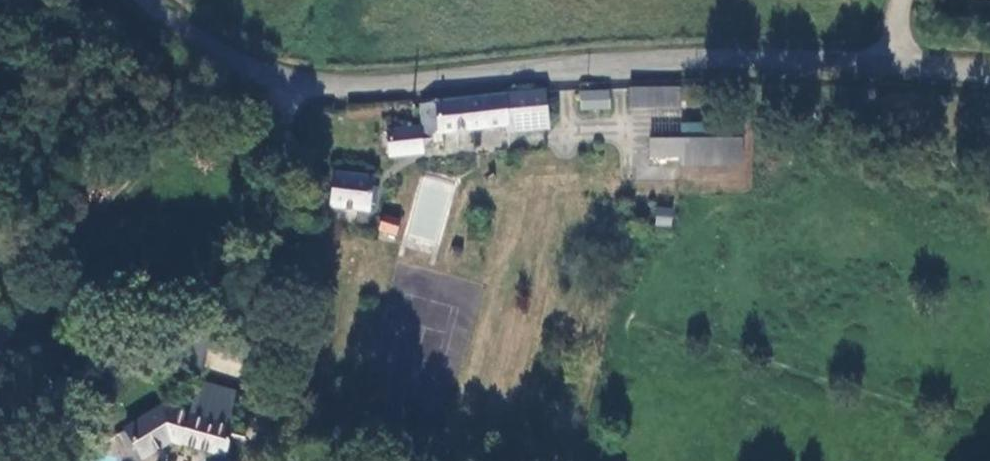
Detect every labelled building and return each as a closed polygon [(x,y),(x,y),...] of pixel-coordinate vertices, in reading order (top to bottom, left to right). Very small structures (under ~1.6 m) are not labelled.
[(680,90),(627,88),(626,109),(679,111),(680,90)] [(543,90),(499,94),(502,126),(504,125),(505,131),(547,127),(543,90)] [(607,90),(579,91),(579,109),(607,108),(607,90)] [(421,123),(385,127),(387,154),(421,151),(420,143),(442,141),(441,132),(502,126),(499,94),(419,102),(421,123)] [(647,158),(677,159),(677,139),(647,139),(647,158)] [(677,139),(677,159),(677,161),(740,162),(740,140),(677,139)] [(327,202),(367,208),(371,174),(331,168),(327,202)] [(656,207),(654,226),(670,227),(672,209),(656,207)] [(394,224),(377,217),(371,230),(388,237),(394,224)] [(196,421),(237,433),(244,413),(202,400),(196,421)] [(237,433),(196,421),(193,433),(164,424),(124,452),(130,460),(169,460),(171,458),(182,460),(244,460),(247,449),(234,446),(237,433)]
